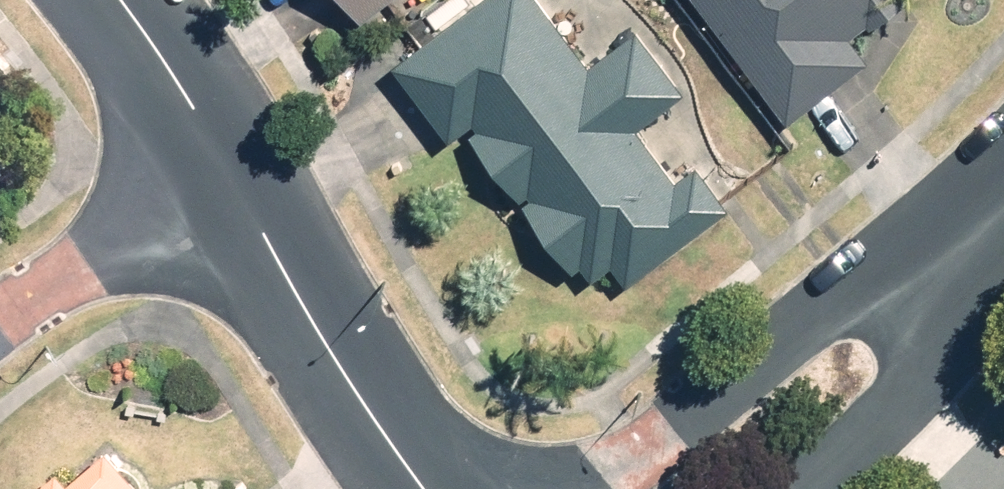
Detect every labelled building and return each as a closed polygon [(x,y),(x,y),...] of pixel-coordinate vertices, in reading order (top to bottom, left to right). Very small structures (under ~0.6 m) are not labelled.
[(376,13),(395,0),(366,0),(376,13)] [(407,56),(464,129),(477,119),(599,277),(624,257),(637,275),(737,198),(707,159),(689,173),(648,120),(694,84),(645,20),(600,55),(557,0),(478,0),(407,56)] [(796,114),(878,53),(864,34),(910,0),(712,0),(796,114)] [(29,488),(177,488),(168,479),(156,488),(110,435),(73,466),(66,458),(29,488)]
